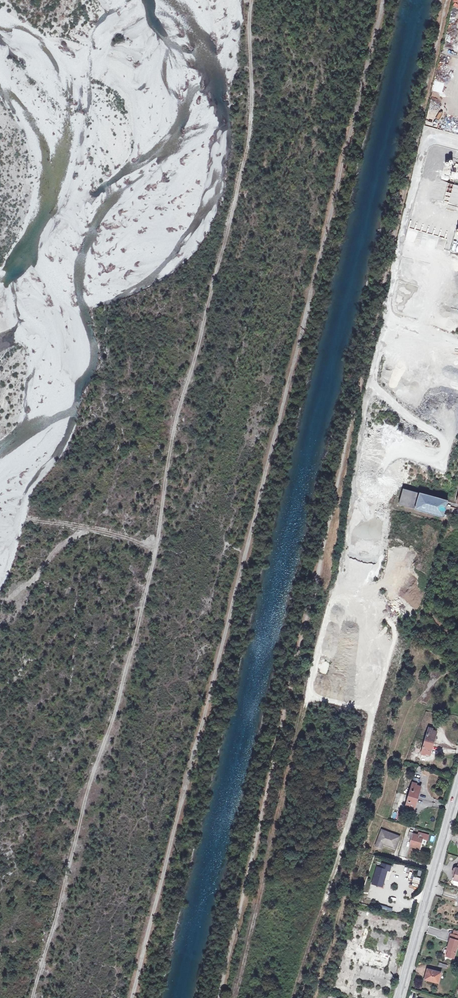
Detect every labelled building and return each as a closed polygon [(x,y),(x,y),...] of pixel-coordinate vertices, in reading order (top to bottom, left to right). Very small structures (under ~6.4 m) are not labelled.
[(404,489),(399,504),(405,506),(416,509),(443,517),(444,517),(443,517),(448,501),(404,489)] [(426,741),(434,744),(436,735),(437,732),(432,731),(433,729),(429,728),(428,734),(426,741)] [(431,754),(434,744),(426,741),(422,754),(425,755),(426,753),(431,754)] [(413,783),(410,796),(418,798),(421,787),(416,786),(417,784),(413,783)] [(415,810),(418,798),(410,796),(406,809),(409,810),(410,808),(415,810)] [(410,846),(420,849),(423,839),(418,838),(419,835),(414,834),(414,833),(414,831),(411,830),(410,832),(408,837),(411,838),(411,840),(412,840),(410,846)] [(399,837),(383,831),(382,831),(377,846),(381,848),(383,843),(395,848),(399,837)] [(378,867),(372,884),(382,887),(387,871),(390,871),(391,867),(383,864),(381,868),(378,867)] [(392,992),(353,981),(349,980),(354,962),(358,963),(383,970),(386,971),(391,955),(390,955),(391,952),(386,950),(386,953),(361,946),(365,929),(407,940),(411,924),(358,909),(349,939),(347,938),(332,993),(352,997),(391,997),(392,992)] [(457,945),(457,936),(452,934),(445,956),(454,958),(457,945)] [(349,980),(353,981),(358,963),(354,962),(349,980)] [(428,969),(425,979),(439,983),(441,973),(428,969)]
